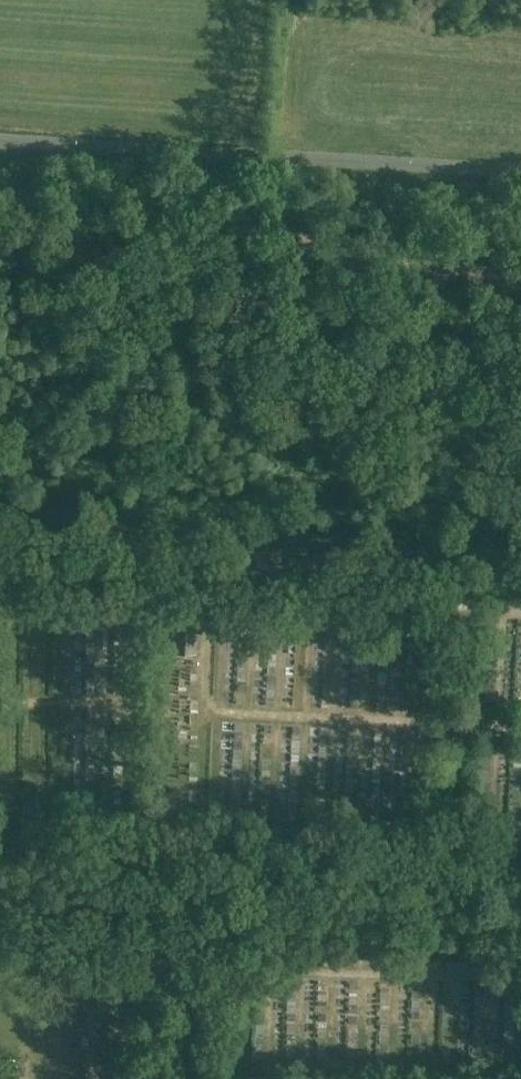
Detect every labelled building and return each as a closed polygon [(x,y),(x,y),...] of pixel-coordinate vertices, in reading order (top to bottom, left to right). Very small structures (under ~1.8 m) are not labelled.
[(172,651),(197,652),(198,603),(174,602),(173,617),(172,617),(171,637),(173,637),(172,651)]
